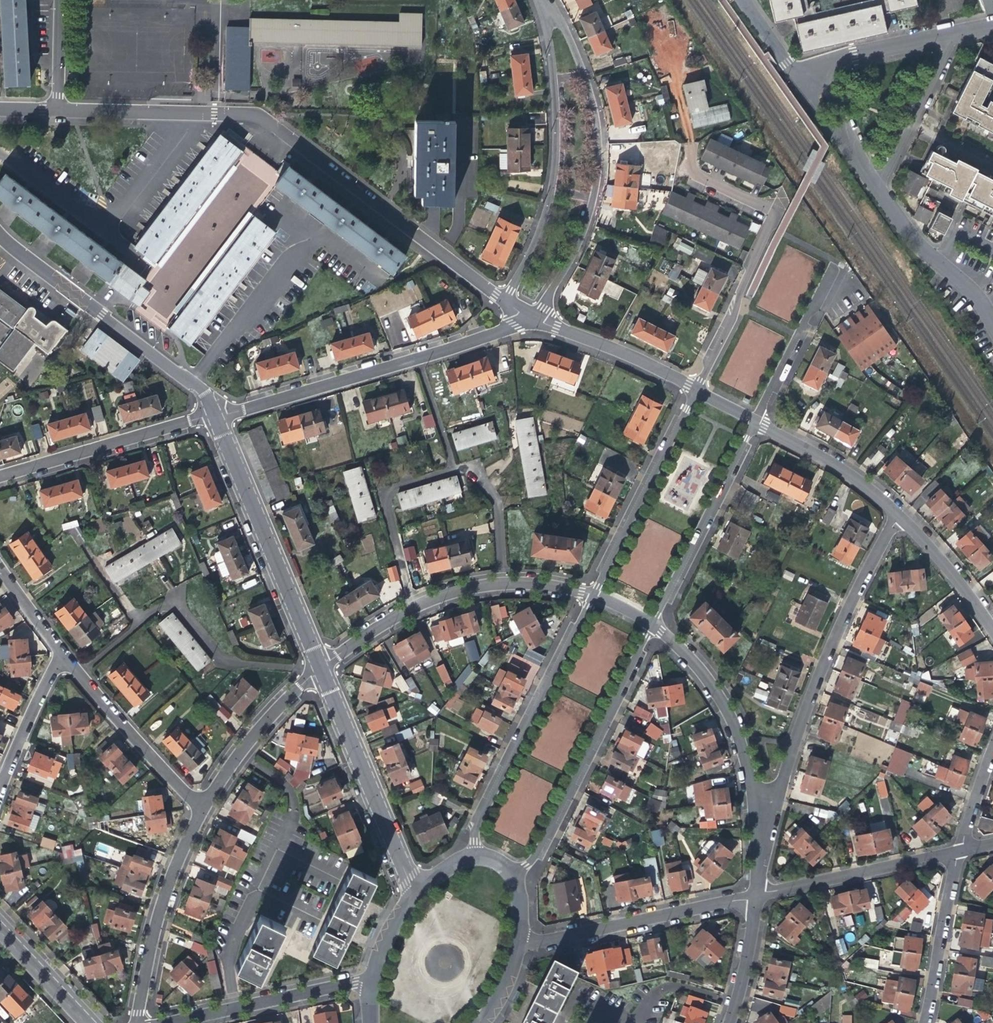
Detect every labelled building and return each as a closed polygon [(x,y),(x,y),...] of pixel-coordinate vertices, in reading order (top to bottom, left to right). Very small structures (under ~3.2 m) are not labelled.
[(5,76),(32,75),(28,0),(1,0),(5,76)] [(499,13),(514,6),(512,0),(493,0),(499,13)] [(579,10),(593,4),(591,0),(575,0),(579,10)] [(799,0),(769,0),(775,27),(795,23),(804,22),(799,0)] [(804,22),(795,23),(796,29),(881,10),(883,19),(889,18),(885,0),(878,0),(879,3),(811,19),(806,0),(799,0),(804,22)] [(889,18),(917,11),(915,0),(885,0),(889,18)] [(985,13),(992,11),(992,0),(982,0),(985,13)] [(518,14),(514,6),(499,13),(506,31),(522,24),(518,14)] [(887,39),(883,19),(881,10),(796,29),(803,58),(887,39)] [(421,15),(398,14),(398,24),(248,20),(248,29),(225,28),(224,91),(247,92),(249,47),(251,47),(251,43),(419,47),(421,15)] [(583,31),(586,39),(602,32),(594,14),(579,21),(583,31)] [(610,51),(602,32),(586,39),(590,48),(594,57),(610,51)] [(509,57),(511,77),(528,75),(527,64),(525,55),(509,57)] [(613,69),(623,66),(625,65),(623,59),(611,63),(613,69)] [(950,115),(964,122),(965,119),(978,125),(976,128),(992,137),(992,105),(983,100),(992,82),(992,66),(978,59),(959,95),(948,89),(944,97),(956,103),(950,115)] [(529,87),(528,75),(511,77),(514,97),(530,95),(529,87)] [(706,109),(702,92),(704,92),(702,82),(682,87),(687,106),(689,114),(706,109)] [(607,100),(609,108),(625,104),(620,86),(604,89),(607,100)] [(630,124),(625,104),(609,108),(612,121),(614,128),(630,124)] [(628,107),(630,117),(638,115),(635,105),(628,107)] [(725,105),(706,109),(689,114),(692,130),(729,121),(725,105)] [(452,123),(444,123),(444,120),(441,120),(441,123),(414,122),(413,169),(413,196),(421,196),(421,205),(430,205),(439,205),(452,205),(452,123)] [(506,131),(506,151),(527,151),(527,139),(527,130),(506,131)] [(134,248),(154,263),(157,265),(162,259),(174,243),(197,212),(209,197),(221,181),(233,165),(238,158),(242,153),(239,151),(219,136),(215,141),(201,160),(188,177),(168,203),(155,221),(141,239),(134,248)] [(763,169),(709,141),(700,159),(709,164),(714,166),(716,162),(729,168),(727,172),(732,175),(747,182),(755,186),(757,181),(763,169)] [(938,154),(932,151),(920,173),(946,187),(944,193),(963,202),(978,173),(979,170),(959,160),(957,163),(943,156),(944,155),(945,154),(946,153),(947,152),(947,150),(946,149),(945,147),(944,146),(942,146),(940,146),(939,147),(938,148),(937,150),(937,151),(938,154)] [(274,172),(242,147),(240,149),(239,151),(242,153),(238,158),(268,181),(275,186),(281,177),(274,172)] [(527,162),(527,151),(506,151),(507,172),(527,172),(527,162)] [(303,165),(296,160),(286,174),(302,185),(303,183),(305,182),(312,172),(303,165)] [(614,176),(613,187),(635,189),(637,168),(615,165),(614,176)] [(770,172),(763,169),(757,181),(764,185),(770,172)] [(7,171),(0,180),(0,187),(13,196),(18,188),(19,188),(23,183),(14,176),(7,171)] [(901,190),(917,198),(923,186),(925,187),(928,180),(910,171),(901,190)] [(978,173),(963,202),(987,214),(992,217),(992,180),(978,173)] [(323,180),(316,175),(306,189),(322,201),(323,199),(325,197),(332,187),(323,180)] [(32,189),(25,184),(15,198),(31,210),(32,208),(34,207),(41,196),(32,189)] [(633,210),(635,189),(613,187),(611,200),(610,208),(633,210)] [(343,196),(337,191),(326,205),(342,217),(344,215),(346,214),(353,203),(343,196)] [(739,250),(749,230),(741,227),(735,223),(737,218),(732,215),(729,221),(724,219),(716,215),(718,209),(707,204),(705,210),(702,208),(692,204),(694,198),(689,196),(686,201),(680,198),(672,194),(662,215),(739,250)] [(482,209),(494,215),(497,209),(485,203),(482,209)] [(56,209),(50,204),(39,218),(55,229),(57,228),(59,226),(66,216),(56,209)] [(934,212),(920,206),(914,218),(928,225),(934,212)] [(365,213),(358,208),(348,221),(364,233),(365,231),(367,230),(374,220),(365,213)] [(940,234),(946,237),(954,220),(939,212),(930,231),(935,234),(936,232),(940,234)] [(992,220),(992,217),(987,214),(983,223),(990,227),(992,220)] [(274,233),(252,217),(252,216),(251,215),(169,324),(166,329),(177,337),(180,340),(188,346),(195,337),(209,319),(223,300),(233,287),(242,275),(255,257),(269,239),(274,233)] [(77,224),(70,219),(60,233),(76,244),(77,242),(79,241),(86,231),(77,224)] [(498,220),(489,239),(509,248),(514,237),(518,229),(498,220)] [(756,233),(760,225),(752,222),(749,229),(756,233)] [(386,229),(380,224),(370,238),(385,250),(387,248),(389,246),(396,236),(386,229)] [(665,244),(667,228),(653,227),(651,242),(665,244)] [(96,238),(89,233),(79,246),(95,258),(96,256),(98,255),(105,245),(96,238)] [(505,257),(509,248),(489,239),(480,258),(500,268),(505,257)] [(677,249),(690,255),(694,248),(680,242),(677,249)] [(591,259),(585,272),(604,281),(613,262),(594,253),(591,259)] [(141,287),(146,281),(142,278),(122,264),(109,282),(107,284),(138,307),(142,303),(149,293),(141,287)] [(680,268),(675,266),(671,272),(676,275),(680,268)] [(72,275),(62,268),(59,272),(69,279),(72,275)] [(691,283),(701,287),(716,295),(721,284),(725,277),(724,276),(725,273),(718,270),(716,273),(710,270),(706,276),(697,271),(691,283)] [(595,300),(604,281),(585,272),(581,279),(576,291),(595,300)] [(673,282),(676,275),(671,272),(670,274),(668,279),(673,282)] [(711,303),(716,295),(701,287),(691,305),(707,313),(711,303)] [(668,290),(664,297),(669,300),(673,292),(668,290)] [(11,373),(32,344),(39,350),(46,355),(65,331),(56,323),(53,323),(50,323),(47,325),(45,326),(39,322),(33,317),(35,315),(35,314),(35,312),(34,309),(32,308),(30,308),(27,309),(26,311),(0,292),(0,364),(11,373)] [(661,301),(667,305),(669,300),(664,297),(663,297),(661,301)] [(445,302),(426,311),(434,330),(448,323),(454,321),(445,302)] [(859,372),(865,368),(894,346),(891,342),(886,335),(882,329),(878,323),(873,316),(866,306),(862,309),(867,316),(864,318),(862,319),(857,312),(853,316),(858,322),(855,324),(853,325),(849,319),(845,322),(849,328),(847,330),(845,332),(840,325),(836,328),(841,335),(838,337),(835,338),(837,340),(839,343),(859,372)] [(78,315),(68,308),(65,312),(75,319),(78,315)] [(423,335),(434,330),(426,311),(406,319),(415,338),(423,335)] [(638,339),(648,344),(655,329),(637,319),(629,335),(638,339)] [(673,337),(655,329),(648,344),(657,349),(665,353),(673,337)] [(81,351),(90,357),(103,340),(97,336),(94,334),(81,351)] [(367,334),(348,339),(353,356),(363,353),(372,350),(367,334)] [(343,359),(353,356),(348,339),(329,345),(334,361),(343,359)] [(108,344),(103,340),(90,357),(99,364),(112,347),(108,344)] [(18,378),(39,350),(32,344),(11,373),(18,378)] [(117,351),(112,347),(99,364),(110,373),(123,356),(117,351)] [(815,391),(824,374),(833,356),(818,348),(813,357),(809,366),(803,378),(800,384),(815,391)] [(533,369),(553,376),(560,357),(551,354),(540,350),(533,369)] [(262,354),(264,361),(273,359),(272,353),(271,351),(262,354)] [(292,353),(273,359),(278,375),(291,371),(297,369),(292,353)] [(128,360),(123,356),(110,373),(122,381),(134,364),(128,360)] [(569,360),(560,357),(553,376),(573,384),(580,364),(569,360)] [(475,362),(466,365),(473,387),(494,380),(486,358),(475,362)] [(271,377),(278,375),(273,359),(264,361),(255,364),(259,380),(271,377)] [(836,368),(842,371),(845,367),(838,363),(836,368)] [(453,394),(473,387),(466,365),(453,370),(446,372),(453,394)] [(842,371),(836,368),(832,375),(830,374),(828,378),(838,381),(842,371)] [(838,381),(835,386),(841,388),(848,374),(843,371),(838,381)] [(130,382),(123,384),(127,398),(134,396),(130,382)] [(393,394),(383,397),(388,417),(409,411),(403,391),(393,394)] [(155,395),(136,401),(140,417),(154,413),(160,412),(155,395)] [(369,423),(388,417),(383,397),(372,400),(363,402),(369,423)] [(642,397),(633,416),(652,425),(656,417),(661,406),(642,397)] [(132,420),(140,417),(136,401),(117,407),(121,423),(132,420)] [(859,408),(851,403),(847,410),(855,414),(859,408)] [(98,408),(91,410),(94,421),(101,419),(98,408)] [(306,413),(298,415),(304,437),(324,431),(318,409),(306,413)] [(857,432),(839,423),(822,413),(814,428),(819,431),(831,438),(841,444),(848,448),(857,432)] [(84,414),(65,419),(70,436),(81,432),(89,430),(84,414)] [(283,443),(304,437),(298,415),(287,419),(277,421),(283,443)] [(431,415),(422,418),(426,430),(435,427),(431,415)] [(646,435),(652,425),(633,416),(623,434),(642,444),(646,435)] [(531,418),(515,421),(518,435),(520,447),(536,444),(531,418)] [(61,438),(70,436),(65,419),(45,425),(50,441),(61,438)] [(496,438),(492,423),(472,429),(476,444),(489,440),(496,438)] [(38,425),(29,427),(33,441),(42,439),(38,425)] [(276,501),(289,496),(284,482),(260,427),(247,432),(260,462),(276,501)] [(470,446),(476,444),(472,429),(452,435),(457,451),(470,446)] [(892,429),(887,435),(890,438),(896,432),(892,429)] [(398,445),(407,443),(406,435),(396,437),(398,445)] [(0,441),(0,458),(10,456),(18,453),(14,437),(0,441)] [(523,463),(524,472),(541,469),(536,444),(520,447),(523,463)] [(890,476),(898,482),(909,469),(896,458),(885,471),(890,476)] [(148,477),(148,475),(146,468),(143,461),(138,463),(125,466),(130,483),(148,477)] [(764,483),(783,492),(792,474),(782,469),(773,464),(764,483)] [(110,489),(130,483),(125,466),(116,469),(106,472),(108,480),(105,480),(107,487),(110,486),(110,489)] [(189,474),(197,493),(213,486),(211,481),(205,467),(199,470),(191,473),(189,474)] [(343,472),(351,498),(367,493),(363,479),(359,468),(343,472)] [(545,495),(541,469),(524,472),(527,490),(529,498),(545,495)] [(604,469),(594,488),(614,498),(619,488),(624,479),(604,469)] [(921,480),(909,469),(898,482),(904,488),(910,493),(921,480)] [(802,479),(792,474),(783,492),(802,502),(811,483),(802,479)] [(460,492),(456,477),(450,479),(436,483),(441,499),(448,497),(449,500),(460,497),(459,493),(460,492)] [(66,484),(58,486),(63,502),(82,497),(81,495),(79,488),(77,480),(66,484)] [(927,502),(934,510),(939,515),(951,504),(940,491),(942,489),(935,480),(921,495),(927,502)] [(421,504),(441,499),(436,483),(422,487),(417,489),(421,504)] [(44,508),(63,502),(58,486),(51,488),(39,492),(41,499),(38,499),(41,508),(44,506),(44,508)] [(205,510),(207,509),(214,507),(221,504),(217,495),(213,486),(197,493),(205,510)] [(610,507),(614,498),(594,488),(584,507),(605,517),(610,507)] [(402,510),(421,504),(417,489),(406,492),(397,495),(401,507),(402,510)] [(737,512),(748,518),(758,498),(747,492),(742,503),(737,512)] [(371,507),(367,493),(351,498),(351,499),(347,501),(344,508),(345,514),(352,518),(356,516),(358,523),(374,518),(371,507)] [(952,505),(951,504),(939,515),(943,520),(946,523),(950,527),(962,516),(959,513),(964,509),(956,501),(952,505)] [(286,524),(289,533),(305,526),(296,503),(289,507),(288,508),(283,510),(284,513),(281,514),(286,524)] [(822,522),(829,525),(836,512),(829,508),(822,522)] [(645,519),(618,581),(652,596),(679,533),(645,519)] [(851,520),(841,538),(858,547),(863,537),(867,529),(851,520)] [(724,538),(718,550),(736,559),(749,532),(731,523),(726,533),(723,532),(721,537),(724,538)] [(87,541),(77,526),(70,529),(68,529),(79,546),(87,541)] [(313,545),(305,526),(289,533),(294,544),(297,551),(300,550),(301,554),(313,548),(311,545),(313,545)] [(962,549),(968,556),(981,545),(987,539),(976,526),(969,532),(957,543),(962,549)] [(171,529),(150,542),(158,557),(180,544),(171,529)] [(16,553),(22,562),(39,550),(27,532),(18,539),(12,543),(10,544),(16,553)] [(534,533),(531,554),(554,557),(577,561),(580,540),(534,533)] [(366,553),(376,550),(371,535),(361,538),(366,553)] [(216,565),(224,562),(240,556),(236,546),(232,537),(225,540),(225,538),(217,541),(218,543),(216,544),(219,552),(215,554),(214,558),(216,565)] [(344,545),(352,542),(351,537),(342,540),(344,545)] [(852,558),(858,547),(841,538),(832,555),(849,564),(852,558)] [(135,571),(158,557),(150,542),(126,556),(135,571)] [(465,542),(444,547),(449,567),(463,564),(470,562),(465,542)] [(991,557),(981,545),(968,556),(972,561),(979,568),(991,557)] [(414,560),(412,547),(403,549),(406,562),(414,560)] [(440,570),(449,567),(444,547),(424,552),(429,573),(440,570)] [(34,580),(36,578),(41,575),(51,568),(39,550),(22,562),(29,572),(34,580)] [(114,583),(135,571),(126,556),(118,561),(105,569),(114,583)] [(231,580),(234,579),(241,577),(247,574),(245,567),(240,556),(224,562),(231,580)] [(338,556),(332,560),(335,564),(341,560),(338,556)] [(329,568),(335,564),(332,560),(326,564),(329,568)] [(158,577),(164,574),(158,563),(152,567),(158,577)] [(390,582),(400,580),(396,565),(386,568),(390,582)] [(792,582),(795,575),(786,570),(783,577),(792,582)] [(914,572),(911,573),(904,573),(906,590),(923,588),(921,572),(914,572)] [(890,592),(906,590),(904,573),(897,574),(893,575),(888,575),(890,592)] [(370,581),(353,592),(362,606),(373,599),(379,596),(370,581)] [(824,603),(827,596),(816,590),(812,597),(807,595),(795,621),(814,630),(820,617),(826,604),(824,603)] [(356,610),(362,606),(353,592),(336,602),(345,617),(356,610)] [(61,621),(68,630),(86,616),(73,599),(63,607),(57,612),(55,613),(61,621)] [(722,651),(737,635),(704,602),(689,617),(705,634),(722,651)] [(492,622),(508,620),(506,604),(490,606),(492,622)] [(256,608),(249,611),(248,612),(255,629),(271,623),(267,615),(263,605),(256,608)] [(12,621),(8,616),(4,610),(3,611),(0,607),(0,630),(12,621)] [(938,617),(948,631),(961,621),(957,615),(951,608),(938,617)] [(514,617),(522,632),(536,624),(528,609),(524,611),(514,617)] [(468,615),(462,617),(456,619),(461,634),(477,630),(476,627),(485,625),(482,613),(472,616),(472,614),(468,615)] [(159,624),(172,640),(184,629),(171,614),(159,624)] [(864,622),(860,630),(875,637),(878,631),(888,636),(892,626),(867,615),(864,622)] [(99,633),(86,616),(68,630),(76,639),(81,646),(84,645),(86,647),(91,643),(89,641),(99,633)] [(435,642),(461,634),(456,619),(450,620),(441,623),(441,625),(430,628),(435,642)] [(967,628),(961,621),(948,631),(952,637),(948,640),(952,647),(958,643),(958,645),(971,635),(967,628)] [(263,648),(265,648),(272,645),(279,642),(277,637),(271,623),(255,629),(263,648)] [(540,632),(536,624),(522,632),(529,647),(544,639),(540,632)] [(185,655),(197,645),(184,629),(172,640),(185,655)] [(873,642),(875,637),(860,630),(856,640),(854,645),(878,656),(882,646),(873,642)] [(416,636),(407,641),(419,662),(431,656),(419,634),(416,636)] [(9,642),(10,659),(27,657),(26,648),(26,640),(9,642)] [(464,642),(469,662),(480,659),(475,640),(464,642)] [(419,662),(407,641),(398,645),(394,647),(401,660),(403,660),(408,668),(419,662)] [(197,645),(185,655),(198,671),(210,661),(197,645)] [(440,658),(439,656),(435,648),(429,651),(431,656),(434,661),(440,658)] [(527,648),(523,657),(540,665),(544,656),(527,648)] [(971,648),(958,655),(964,666),(977,659),(971,648)] [(493,656),(487,651),(480,660),(479,661),(486,666),(493,656)] [(28,674),(27,657),(10,659),(12,675),(28,674)] [(845,667),(841,674),(856,681),(863,665),(848,659),(845,667)] [(965,680),(976,681),(992,679),(992,674),(991,662),(974,664),(974,667),(971,667),(971,669),(966,670),(964,671),(965,680)] [(115,682),(122,690),(136,678),(123,664),(116,670),(114,668),(109,672),(111,674),(109,676),(115,682)] [(366,673),(364,682),(380,686),(389,689),(391,682),(389,673),(384,672),(385,669),(368,665),(366,673)] [(493,684),(501,688),(516,696),(518,690),(521,684),(523,681),(521,679),(525,671),(512,665),(507,675),(500,671),(493,684)] [(464,691),(477,673),(467,666),(454,683),(464,691)] [(798,673),(797,672),(791,670),(781,666),(774,685),(791,692),(794,683),(798,673)] [(850,696),(856,681),(841,674),(837,685),(835,690),(850,696)] [(400,677),(394,680),(402,693),(408,689),(400,677)] [(404,681),(410,692),(415,694),(414,698),(419,699),(420,696),(419,695),(419,692),(410,677),(404,681)] [(135,705),(137,704),(142,700),(149,693),(136,678),(122,690),(129,698),(135,705)] [(665,688),(662,688),(665,705),(682,703),(680,691),(679,678),(664,681),(665,688)] [(222,701),(237,714),(248,703),(258,692),(243,679),(222,701)] [(992,679),(976,681),(977,697),(992,696),(992,689),(992,688),(992,679)] [(449,693),(452,696),(455,692),(451,690),(453,687),(450,680),(444,683),(449,691),(449,693)] [(930,687),(923,684),(918,681),(917,685),(915,691),(926,696),(930,687)] [(375,702),(380,686),(364,682),(361,690),(359,697),(375,702)] [(788,702),(791,692),(774,685),(767,703),(776,706),(783,709),(785,710),(788,702)] [(0,687),(0,698),(1,698),(0,700),(0,703),(12,709),(18,696),(0,687)] [(511,705),(513,701),(516,696),(501,688),(493,703),(508,710),(511,705)] [(648,708),(665,705),(662,688),(653,690),(646,691),(648,708)] [(765,701),(768,692),(756,688),(753,697),(765,701)] [(457,699),(460,696),(455,692),(452,696),(449,700),(453,702),(456,699),(457,699)] [(366,715),(394,705),(392,698),(363,707),(366,715)] [(432,702),(427,709),(435,716),(440,709),(432,702)] [(827,712),(824,720),(839,726),(845,710),(830,704),(827,712)] [(215,713),(224,722),(231,715),(221,706),(215,713)] [(392,706),(367,716),(371,725),(373,731),(386,725),(385,720),(396,716),(392,706)] [(498,718),(485,712),(477,708),(471,721),(483,728),(482,730),(490,734),(494,726),(498,718)] [(634,714),(641,718),(644,720),(648,715),(637,709),(634,714)] [(858,720),(885,724),(886,714),(859,710),(858,720)] [(969,713),(964,726),(978,732),(981,725),(983,719),(969,713)] [(80,715),(68,716),(70,733),(87,731),(85,714),(80,715)] [(53,724),(54,735),(61,734),(62,746),(71,745),(70,733),(68,716),(52,718),(53,724)] [(295,718),(293,724),(303,727),(305,721),(295,718)] [(834,741),(839,726),(824,720),(821,729),(819,735),(834,741)] [(644,733),(657,741),(663,730),(650,723),(644,733)] [(900,732),(901,729),(902,725),(897,723),(895,723),(893,729),(900,732)] [(395,734),(398,733),(395,725),(381,731),(384,738),(395,734)] [(975,739),(978,732),(964,726),(959,739),(973,745),(975,739)] [(170,748),(176,755),(190,742),(177,728),(170,735),(164,740),(164,741),(170,748)] [(409,729),(398,733),(395,734),(398,743),(412,737),(409,729)] [(692,736),(698,752),(714,746),(711,740),(710,737),(708,730),(692,736)] [(622,738),(621,741),(618,747),(633,755),(641,740),(626,732),(622,738)] [(298,761),(299,761),(303,738),(289,735),(286,749),(288,749),(286,759),(298,761)] [(190,770),(191,769),(196,764),(204,758),(201,755),(206,751),(203,748),(205,746),(197,737),(190,742),(176,755),(183,763),(190,770)] [(312,739),(303,738),(297,770),(310,772),(316,740),(312,739)] [(673,758),(681,756),(676,740),(668,742),(673,758)] [(106,774),(111,769),(123,758),(119,753),(113,746),(111,747),(106,742),(96,750),(101,756),(100,757),(105,763),(101,767),(106,774)] [(386,762),(388,768),(403,761),(397,746),(382,753),(386,762)] [(719,761),(716,752),(714,746),(698,752),(706,774),(720,769),(718,762),(719,761)] [(639,757),(633,755),(618,747),(615,752),(613,757),(611,761),(631,772),(639,757)] [(894,747),(886,768),(885,771),(890,773),(901,777),(910,754),(894,747)] [(57,754),(50,752),(42,748),(40,755),(36,754),(33,762),(30,770),(45,776),(51,760),(54,761),(57,754)] [(470,749),(462,764),(478,771),(480,766),(485,757),(470,749)] [(808,767),(806,774),(822,778),(829,756),(815,752),(813,759),(810,758),(808,767)] [(952,756),(948,769),(962,774),(965,766),(966,761),(952,756)] [(132,767),(128,763),(123,758),(111,769),(123,782),(135,771),(132,767)] [(285,775),(291,765),(279,758),(273,767),(285,775)] [(410,777),(403,761),(388,768),(391,775),(395,783),(410,777)] [(473,780),(478,771),(462,764),(455,779),(470,787),(473,780)] [(959,782),(962,774),(948,769),(938,766),(934,778),(943,782),(943,783),(957,788),(959,782)] [(284,778),(289,783),(293,779),(292,778),(288,774),(284,778)] [(817,794),(822,778),(806,774),(803,782),(801,790),(817,794)] [(631,788),(608,777),(605,783),(601,790),(625,802),(631,788)] [(298,784),(293,779),(289,783),(293,787),(295,788),(298,784)] [(703,806),(712,804),(726,803),(725,795),(725,789),(711,790),(709,779),(694,784),(695,793),(694,793),(696,806),(703,806)] [(340,804),(337,797),(340,796),(337,790),(333,780),(317,787),(327,809),(340,804)] [(413,794),(423,790),(419,781),(410,786),(413,794)] [(875,784),(879,797),(887,795),(882,781),(875,784)] [(304,789),(298,784),(295,788),(301,793),(304,789)] [(243,794),(239,799),(253,808),(262,794),(248,785),(243,794)] [(494,832),(526,845),(546,795),(535,791),(533,796),(511,788),(494,832)] [(13,800),(10,806),(31,813),(40,817),(41,817),(45,806),(38,803),(36,807),(33,805),(36,798),(20,793),(17,801),(13,800)] [(143,800),(145,816),(162,813),(159,797),(148,799),(143,800)] [(916,806),(925,816),(936,828),(942,822),(948,817),(937,805),(935,806),(926,797),(916,806)] [(449,798),(446,805),(458,811),(461,804),(449,798)] [(244,822),(253,808),(239,799),(235,806),(230,813),(244,822)] [(658,812),(660,804),(651,801),(649,810),(658,812)] [(727,810),(726,803),(712,804),(703,806),(705,819),(706,822),(698,823),(699,829),(715,828),(714,820),(711,821),(711,818),(714,818),(728,816),(727,810)] [(328,812),(338,835),(354,829),(349,818),(344,805),(328,812)] [(26,827),(31,813),(10,806),(8,812),(13,814),(11,819),(9,824),(25,830),(26,827)] [(267,807),(263,814),(267,817),(272,810),(267,807)] [(584,813),(582,817),(579,822),(579,823),(594,831),(601,818),(602,815),(587,808),(584,813)] [(929,834),(936,828),(925,816),(919,821),(914,811),(908,815),(914,826),(912,827),(923,840),(929,834)] [(35,830),(40,817),(31,813),(26,827),(35,830)] [(162,814),(162,813),(145,816),(146,822),(140,823),(141,832),(148,831),(148,832),(164,829),(164,828),(171,827),(168,814),(162,814)] [(429,819),(427,814),(420,817),(422,822),(413,825),(416,832),(420,844),(447,833),(439,814),(429,819)] [(608,822),(601,818),(594,831),(601,835),(608,822)] [(981,819),(977,829),(990,833),(992,823),(981,819)] [(319,835),(322,842),(326,840),(323,833),(321,833),(313,823),(311,825),(319,835)] [(584,851),(594,831),(579,823),(577,828),(572,837),(573,838),(570,844),(584,851)] [(791,843),(796,848),(800,852),(812,841),(814,838),(818,835),(812,829),(806,834),(800,828),(788,841),(791,843)] [(357,837),(354,829),(338,835),(347,858),(363,851),(357,837)] [(867,852),(874,850),(871,835),(866,836),(864,829),(853,832),(857,854),(867,852)] [(215,839),(213,844),(227,852),(235,838),(220,830),(215,839)] [(252,844),(255,837),(241,830),(237,837),(252,844)] [(650,832),(653,848),(663,846),(660,831),(650,832)] [(886,831),(871,835),(874,850),(886,848),(890,847),(886,831)] [(828,851),(833,846),(823,835),(818,840),(828,851)] [(601,844),(610,847),(613,840),(603,837),(601,844)] [(42,838),(40,847),(53,851),(56,843),(42,838)] [(824,852),(812,841),(800,852),(804,857),(812,864),(816,861),(824,852)] [(205,860),(220,868),(222,864),(237,872),(239,867),(243,860),(239,858),(227,852),(213,844),(208,853),(205,860)] [(717,845),(707,858),(720,868),(725,861),(730,855),(717,845)] [(25,855),(16,857),(15,853),(0,857),(0,864),(1,868),(2,874),(19,870),(28,868),(25,855)] [(560,861),(568,865),(572,857),(564,853),(560,861)] [(124,859),(121,869),(129,872),(144,877),(147,871),(150,861),(134,856),(132,862),(124,859)] [(68,863),(67,858),(60,860),(62,867),(65,864),(68,863)] [(714,875),(720,868),(707,858),(697,870),(709,881),(714,875)] [(645,878),(630,881),(634,897),(644,895),(650,894),(649,888),(660,886),(655,859),(642,862),(645,878)] [(685,886),(682,872),(680,862),(667,865),(669,875),(667,875),(670,889),(678,888),(685,886)] [(982,878),(992,888),(992,867),(989,872),(982,878)] [(139,893),(142,883),(144,877),(129,872),(121,869),(116,882),(124,884),(123,887),(139,893)] [(312,951),(335,963),(349,935),(363,906),(375,881),(352,869),(315,943),(312,951)] [(20,876),(19,870),(2,874),(5,883),(6,890),(23,886),(23,884),(29,883),(27,874),(20,876)] [(233,883),(230,882),(220,877),(216,885),(229,891),(233,883)] [(992,890),(992,888),(982,878),(977,883),(971,889),(982,901),(992,890)] [(194,886),(191,896),(206,902),(212,886),(196,880),(194,886)] [(573,880),(553,885),(559,914),(570,911),(579,909),(573,880)] [(626,899),(634,897),(630,881),(614,885),(618,901),(626,899)] [(895,894),(905,904),(915,894),(908,887),(906,884),(895,894)] [(921,888),(915,894),(905,904),(915,915),(922,908),(931,898),(921,888)] [(855,896),(848,897),(851,914),(867,911),(864,894),(855,896)] [(201,918),(206,902),(191,896),(188,905),(185,912),(201,918)] [(25,906),(30,911),(39,902),(35,897),(25,906)] [(834,918),(851,914),(848,897),(837,900),(831,901),(834,918)] [(33,924),(37,929),(41,926),(53,915),(41,903),(29,914),(36,921),(33,924)] [(130,913),(132,907),(120,904),(118,910),(117,909),(116,912),(107,910),(104,924),(129,930),(130,924),(133,913),(130,913)] [(798,908),(787,921),(800,932),(811,919),(802,911),(798,908)] [(882,920),(880,909),(873,910),(875,922),(882,920)] [(64,927),(53,915),(41,926),(45,931),(48,934),(52,938),(64,927)] [(847,927),(854,924),(851,915),(844,917),(847,927)] [(857,925),(864,924),(863,915),(856,916),(857,925)] [(962,931),(978,934),(986,935),(992,936),(992,924),(980,922),(981,918),(965,915),(963,923),(962,931)] [(236,968),(260,979),(276,944),(284,928),(260,917),(236,968)] [(827,921),(828,924),(830,933),(839,931),(836,919),(827,921)] [(910,930),(920,933),(922,924),(912,920),(910,930)] [(789,945),(800,932),(787,921),(780,929),(776,933),(789,945)] [(375,925),(372,923),(366,935),(370,937),(375,925)] [(706,930),(702,935),(700,935),(698,933),(695,936),(693,939),(695,940),(691,945),(692,946),(685,953),(695,962),(702,955),(712,944),(711,943),(715,938),(706,930)] [(986,935),(978,934),(962,931),(961,940),(959,948),(976,950),(976,947),(992,950),(992,936),(986,935)] [(847,942),(855,940),(853,932),(845,934),(847,942)] [(194,942),(207,948),(210,941),(194,935),(191,941),(194,942)] [(861,947),(864,945),(869,940),(865,935),(857,942),(861,947)] [(902,954),(916,957),(917,949),(919,943),(894,939),(892,952),(902,954)] [(208,955),(207,948),(194,942),(190,950),(207,957),(208,956),(208,955)] [(121,967),(116,951),(112,953),(110,943),(97,947),(100,956),(105,972),(121,967)] [(640,948),(643,964),(657,961),(658,964),(665,963),(663,950),(657,951),(656,944),(648,946),(640,948)] [(722,953),(712,944),(702,955),(713,964),(717,959),(722,953)] [(89,977),(105,972),(100,956),(93,958),(91,949),(82,952),(88,974),(89,977)] [(613,954),(602,956),(605,972),(632,966),(628,950),(616,953),(613,954)] [(848,952),(839,961),(842,965),(845,962),(851,956),(848,952)] [(915,963),(916,957),(902,954),(892,952),(889,967),(914,971),(915,963)] [(608,985),(605,972),(602,956),(595,958),(585,960),(588,976),(597,974),(599,987),(608,985)] [(191,973),(197,967),(187,957),(178,966),(171,974),(181,984),(191,973)] [(989,958),(983,957),(981,968),(992,970),(992,959),(989,958)] [(857,958),(856,965),(875,969),(877,962),(857,958)] [(956,968),(955,977),(971,980),(974,964),(957,961),(956,968)] [(769,971),(767,978),(784,982),(787,967),(770,963),(769,971)] [(0,1001),(17,985),(10,977),(1,968),(0,970),(0,1001)] [(635,970),(638,983),(643,981),(640,969),(635,970)] [(575,982),(551,970),(544,985),(525,1022),(554,1022),(575,982)] [(202,983),(191,973),(181,984),(191,994),(202,983)] [(221,988),(217,973),(210,975),(213,990),(221,988)] [(952,993),(968,996),(969,990),(982,992),(983,982),(971,980),(955,977),(953,986),(952,993)] [(780,999),(784,982),(767,978),(766,986),(764,995),(780,999)] [(912,984),(898,981),(898,984),(886,981),(883,991),(895,994),(909,998),(911,990),(912,984)] [(702,982),(700,987),(713,991),(714,986),(702,982)] [(25,993),(17,985),(0,1001),(15,1017),(32,1001),(25,993)] [(908,1004),(909,998),(895,994),(883,991),(881,1003),(893,1006),(892,1008),(907,1011),(908,1004)] [(830,992),(817,1002),(810,1008),(816,1017),(829,1007),(830,992)] [(686,997),(684,1005),(700,1009),(702,1001),(686,997)] [(957,1007),(964,1009),(970,1011),(972,1002),(959,999),(957,1007)] [(784,1007),(797,1010),(798,1003),(785,1000),(784,1007)] [(684,1022),(702,1022),(705,1016),(689,1010),(684,1022)] [(987,1015),(978,1012),(985,1022),(989,1018),(987,1015)] [(334,1014),(324,1016),(321,1017),(314,1018),(315,1022),(336,1022),(334,1014)]
